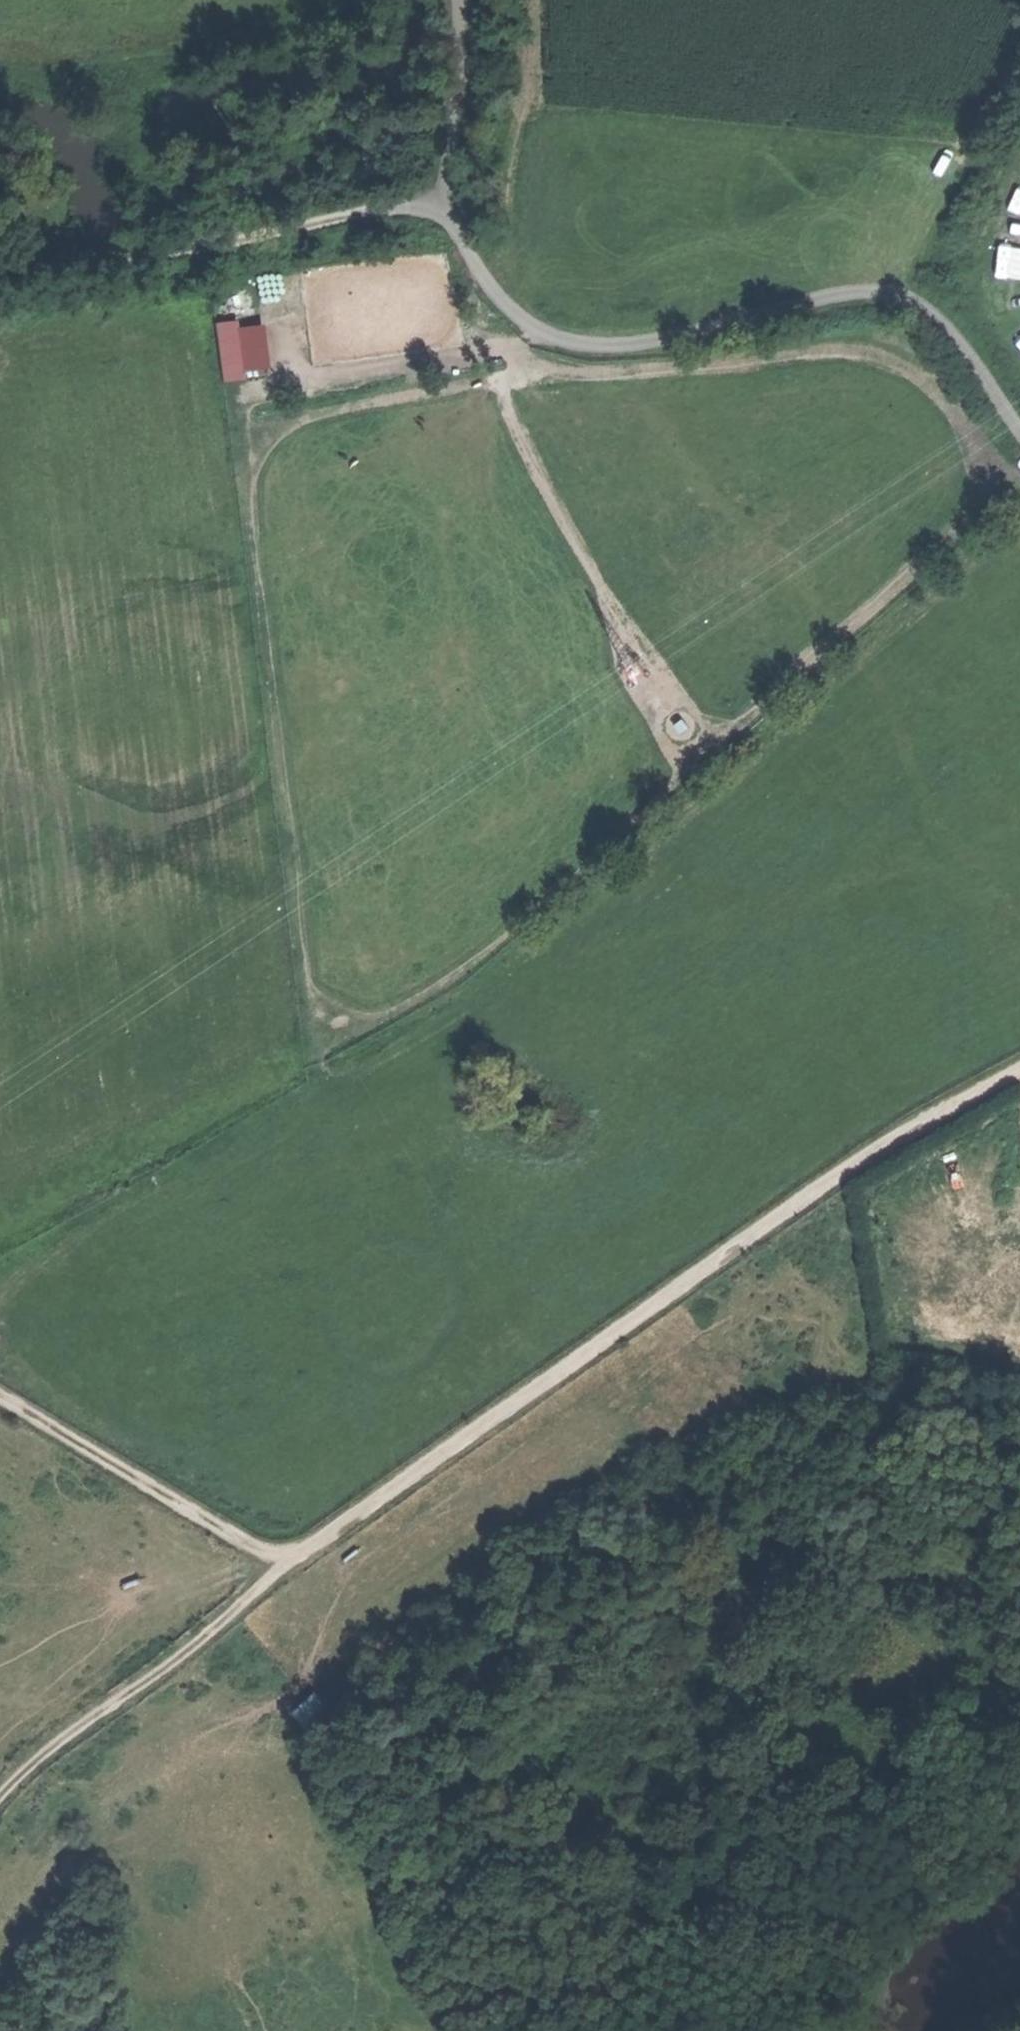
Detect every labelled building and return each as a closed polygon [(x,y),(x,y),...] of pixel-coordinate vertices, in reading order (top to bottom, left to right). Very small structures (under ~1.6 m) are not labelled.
[(273,368),(267,317),(217,323),(224,381),(247,378),(246,371),(273,368)] [(299,1717),(322,1701),(316,1692),(293,1707),(299,1717)]
